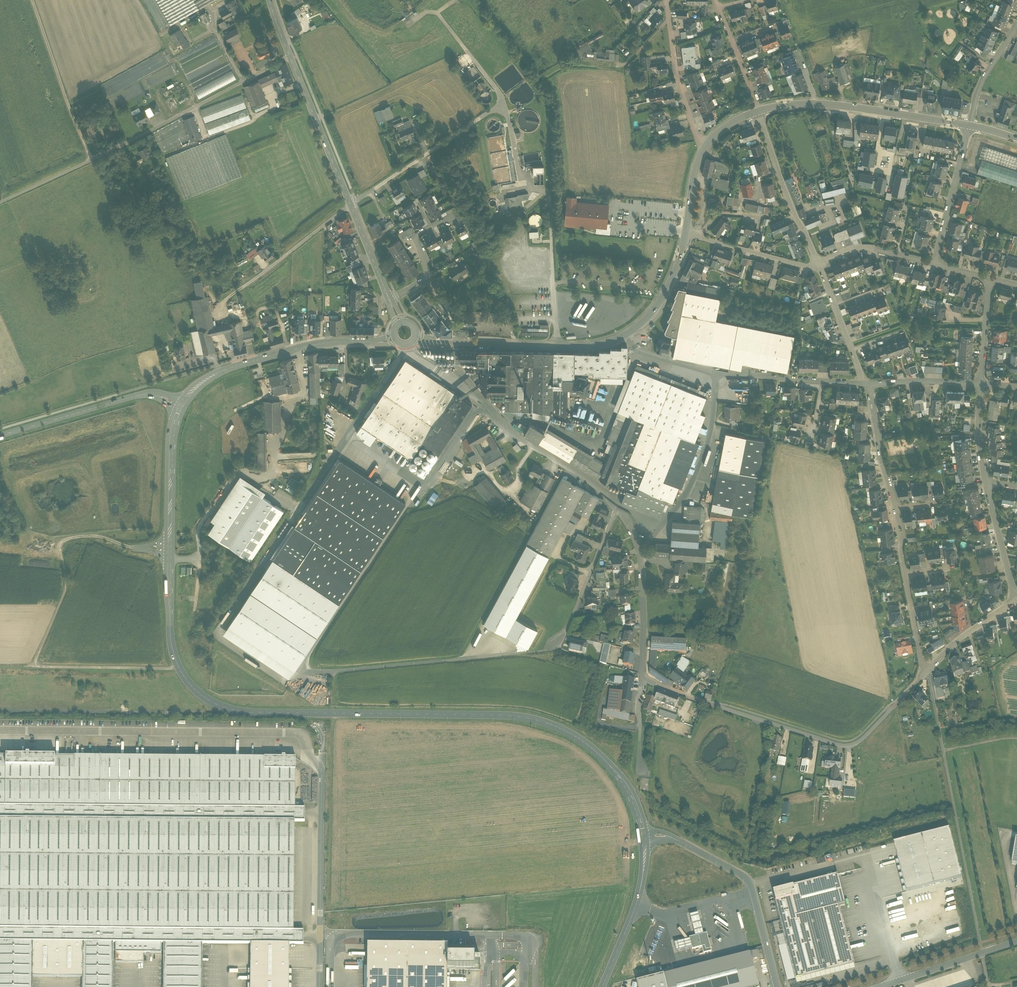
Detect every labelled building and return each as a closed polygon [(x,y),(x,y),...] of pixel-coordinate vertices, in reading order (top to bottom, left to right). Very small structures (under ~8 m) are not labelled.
[(155,0),(144,0),(160,28),(168,24),(155,0)] [(171,25),(215,0),(156,0),(171,25)] [(226,3),(229,9),(232,14),(240,10),(237,4),(237,3),(236,0),(233,0),(226,3)] [(636,12),(650,4),(647,0),(629,0),(636,12)] [(765,2),(766,5),(768,11),(772,10),(777,8),(776,4),(777,4),(777,3),(777,1),(776,0),(775,1),(775,0),(771,0),(765,2)] [(1006,1),(1004,0),(1003,0),(1001,5),(1012,10),(1014,4),(1006,1)] [(297,8),(300,12),(306,8),(303,3),(297,8)] [(1012,10),(1001,5),(999,11),(1009,15),(1010,13),(1011,13),(1012,10)] [(767,17),(766,14),(765,14),(763,6),(759,7),(764,18),(767,17)] [(746,8),(743,9),(746,16),(752,15),(750,7),(746,8)] [(229,9),(220,13),(223,19),(232,14),(229,9)] [(325,20),(331,17),(327,10),(321,12),(325,20)] [(739,10),(730,13),(732,20),(741,18),(742,17),(739,10)] [(1009,15),(999,11),(996,16),(1007,21),(1009,18),(1008,18),(1009,15)] [(211,20),(206,12),(200,15),(205,23),(211,20)] [(652,15),(648,19),(651,21),(657,15),(654,13),(652,15)] [(658,16),(657,15),(651,21),(657,27),(663,20),(660,18),(661,17),(659,15),(658,16)] [(1007,21),(996,16),(994,21),(994,23),(996,24),(1002,26),(1005,27),(1007,21)] [(297,17),(287,22),(289,27),(288,28),(291,32),(297,29),(298,31),(301,29),(301,27),(302,27),(297,17)] [(224,20),(218,24),(222,30),(228,27),(224,20)] [(695,22),(684,24),(686,31),(686,34),(687,34),(687,37),(693,36),(693,33),(697,32),(695,22)] [(784,26),(781,27),(779,30),(783,38),(791,35),(787,25),(787,24),(784,26)] [(989,27),(986,26),(985,27),(983,32),(983,33),(995,38),(996,38),(999,31),(989,27)] [(237,29),(225,35),(228,42),(231,40),(231,41),(234,40),(234,39),(240,35),(237,29)] [(180,30),(170,35),(176,46),(180,43),(181,45),(186,43),(186,42),(185,41),(186,40),(180,30)] [(768,34),(766,34),(766,35),(765,35),(760,37),(760,38),(762,44),(765,50),(779,45),(776,38),(774,33),(774,32),(769,34),(768,34)] [(995,38),(983,33),(983,32),(982,32),(980,39),(993,44),(995,38)] [(602,33),(589,40),(590,43),(603,35),(602,33)] [(715,37),(710,38),(710,39),(712,42),(713,43),(714,43),(715,45),(710,47),(713,54),(721,51),(719,45),(724,44),(720,35),(715,37)] [(754,39),(749,41),(748,40),(746,41),(745,41),(745,42),(740,44),(742,50),(745,57),(759,52),(756,45),(754,39)] [(993,44),(980,39),(977,45),(981,47),(982,49),(984,48),(989,50),(990,51),(993,44)] [(579,49),(582,57),(591,58),(592,52),(586,42),(584,43),(581,45),(579,49)] [(271,45),(259,50),(259,51),(257,51),(257,54),(258,56),(260,57),(262,56),(262,57),(271,53),(272,55),(275,53),(271,45)] [(572,59),(582,57),(579,49),(576,51),(570,53),(572,59)] [(977,56),(970,51),(966,57),(971,60),(972,59),(974,60),(977,56)] [(606,53),(595,52),(595,54),(594,54),(594,59),(611,60),(612,53),(606,53)] [(786,56),(779,59),(785,73),(791,70),(797,68),(798,68),(796,63),(796,62),(795,59),(794,59),(792,54),(786,56)] [(974,60),(972,59),(971,60),(967,67),(968,68),(969,69),(970,69),(975,73),(981,65),(974,60)] [(842,60),(823,67),(825,72),(835,69),(835,67),(844,64),(842,60)] [(667,62),(661,63),(661,62),(650,63),(643,64),(644,69),(656,67),(658,67),(659,72),(668,71),(667,62)] [(853,77),(848,62),(844,64),(849,78),(853,77)] [(286,63),(277,66),(278,70),(281,76),(289,72),(286,63)] [(732,64),(727,66),(727,67),(718,70),(721,79),(724,78),(724,77),(730,75),(731,76),(735,74),(732,64)] [(844,64),(835,67),(835,69),(838,78),(840,83),(849,80),(849,78),(844,64)] [(758,67),(752,69),(754,76),(765,72),(763,65),(758,67)] [(823,67),(814,70),(815,73),(813,74),(815,82),(819,80),(826,78),(825,72),(823,67)] [(195,90),(200,99),(237,79),(232,70),(195,90)] [(693,72),(687,75),(689,80),(700,76),(698,71),(698,70),(693,72)] [(275,71),(268,74),(272,83),(278,80),(275,71)] [(289,72),(281,76),(283,80),(285,85),(293,81),(289,72)] [(765,72),(754,76),(757,82),(763,80),(768,78),(767,78),(765,72)] [(802,73),(791,77),(794,83),(804,79),(802,73)] [(268,74),(257,79),(258,81),(261,87),(272,83),(268,74)] [(700,76),(689,80),(691,86),(697,84),(702,82),(700,76)] [(835,80),(828,83),(826,78),(819,80),(822,89),(836,84),(835,80)] [(952,85),(943,78),(942,86),(945,87),(944,88),(948,88),(947,89),(951,90),(952,85)] [(804,79),(794,83),(797,90),(802,88),(807,86),(804,79)] [(258,81),(248,85),(255,104),(266,100),(261,87),(258,81)] [(873,83),(866,81),(864,89),(863,96),(867,96),(867,95),(871,96),(873,83)] [(181,83),(161,94),(164,101),(185,90),(181,83)] [(879,84),(873,83),(871,96),(873,96),(873,97),(877,98),(877,95),(878,90),(879,84)] [(893,87),(885,86),(885,87),(884,96),(883,96),(890,97),(889,98),(892,99),(892,98),(897,99),(899,85),(893,84),(893,87)] [(255,104),(248,85),(244,87),(251,106),(255,104)] [(763,86),(759,88),(763,98),(765,97),(767,97),(768,97),(769,95),(771,95),(767,85),(763,86)] [(707,87),(694,92),(697,101),(710,96),(707,87)] [(653,91),(648,92),(651,103),(663,100),(663,99),(662,93),(661,90),(660,90),(653,91)] [(665,99),(666,104),(670,103),(676,102),(676,101),(673,90),(663,92),(665,99)] [(914,93),(904,91),(903,101),(913,103),(916,103),(917,96),(918,93),(915,92),(914,92),(914,93)] [(936,97),(927,95),(927,94),(926,98),(925,103),(928,103),(928,105),(935,107),(936,95),(936,97)] [(241,95),(200,110),(205,123),(246,108),(241,95)] [(710,96),(697,101),(700,110),(714,105),(710,96)] [(962,99),(945,97),(943,110),(959,113),(962,99)] [(1016,103),(1005,99),(1003,104),(1014,108),(1016,103)] [(267,101),(253,106),(255,112),(269,106),(267,101)] [(156,104),(151,107),(154,114),(160,111),(156,104)] [(1014,108),(1003,104),(997,124),(1007,127),(1014,108)] [(389,106),(374,112),(378,122),(393,116),(389,106)] [(151,107),(144,110),(149,119),(161,113),(160,111),(154,114),(151,107)] [(247,109),(205,124),(209,135),(251,120),(247,109)] [(144,110),(134,116),(138,125),(149,119),(144,110)] [(663,111),(653,113),(656,123),(660,122),(666,120),(663,111)] [(712,113),(703,117),(706,125),(715,121),(712,113)] [(193,116),(183,119),(191,142),(201,138),(193,116)] [(409,121),(403,123),(402,118),(393,122),(395,126),(397,125),(402,140),(415,135),(409,121)] [(851,121),(837,119),(835,131),(849,133),(851,121)] [(867,123),(860,123),(859,129),(858,137),(859,137),(864,138),(865,135),(867,123)] [(681,125),(672,128),(674,136),(683,134),(681,125)] [(753,125),(739,130),(742,141),(756,136),(753,125)] [(900,126),(885,125),(884,138),(899,139),(900,126)] [(918,131),(909,130),(907,138),(917,139),(918,131)] [(225,134),(165,158),(182,200),(242,177),(225,134)] [(943,139),(925,135),(923,146),(941,150),(943,139)] [(907,138),(906,148),(905,150),(906,150),(914,151),(915,151),(915,148),(917,139),(907,138)] [(949,140),(943,139),(941,150),(946,151),(949,140)] [(955,141),(949,140),(946,151),(952,152),(955,141)] [(756,145),(751,147),(754,155),(762,152),(759,144),(756,145)] [(983,145),(979,158),(982,159),(1016,170),(1016,167),(1016,157),(983,145)] [(146,146),(139,150),(141,155),(143,159),(151,155),(146,146)] [(876,165),(879,151),(866,149),(863,166),(869,166),(869,164),(876,165)] [(722,162),(706,158),(705,159),(706,159),(702,174),(712,177),(719,178),(719,177),(720,170),(724,171),(726,165),(722,162)] [(514,159),(509,160),(512,180),(517,180),(514,159)] [(982,159),(977,172),(1016,185),(1016,170),(982,159)] [(764,160),(755,163),(751,164),(754,175),(758,173),(758,174),(768,171),(764,160)] [(943,164),(937,162),(936,168),(947,171),(949,165),(943,164)] [(434,164),(429,167),(432,173),(437,170),(437,169),(434,164)] [(544,166),(533,166),(533,175),(534,175),(537,175),(537,173),(543,172),(544,172),(544,166)] [(907,196),(910,175),(904,174),(905,169),(899,168),(895,194),(907,196)] [(947,171),(936,168),(934,174),(934,175),(937,175),(946,177),(947,171)] [(419,172),(406,179),(415,194),(427,187),(419,172)] [(880,190),(887,191),(889,177),(883,176),(879,176),(878,180),(876,180),(875,174),(862,172),(860,172),(860,173),(860,176),(858,186),(863,187),(864,185),(872,186),(878,186),(877,190),(880,190)] [(968,176),(965,175),(964,179),(962,184),(973,187),(976,179),(968,176)] [(848,176),(831,182),(832,185),(837,183),(837,184),(832,186),(833,189),(827,191),(824,179),(819,180),(821,192),(823,198),(846,193),(843,182),(844,182),(846,189),(848,188),(846,181),(850,180),(848,176)] [(719,177),(719,178),(712,177),(711,184),(718,186),(718,187),(726,189),(728,180),(719,177)] [(801,200),(792,177),(785,180),(794,203),(801,200)] [(935,181),(930,180),(929,186),(940,189),(942,183),(935,181)] [(157,187),(160,195),(170,190),(167,182),(157,187)] [(750,182),(741,183),(743,195),(752,194),(750,182)] [(772,183),(763,185),(766,201),(775,200),(772,183)] [(400,186),(392,190),(395,196),(396,198),(398,197),(400,195),(401,196),(405,194),(400,186)] [(940,189),(929,186),(927,192),(932,193),(939,195),(940,189)] [(518,196),(508,198),(510,206),(522,204),(521,200),(528,198),(527,193),(517,195),(518,196)] [(430,194),(421,199),(425,205),(433,201),(431,196),(430,194)] [(537,195),(526,204),(529,208),(540,199),(537,195)] [(398,197),(396,198),(395,196),(393,198),(397,204),(401,202),(398,197)] [(609,204),(576,201),(576,197),(567,196),(564,225),(596,228),(596,233),(610,234),(611,224),(607,224),(609,204)] [(968,200),(960,197),(958,201),(957,201),(956,204),(957,205),(956,208),(964,211),(968,200)] [(433,201),(425,205),(428,212),(437,207),(435,203),(433,201)] [(758,205),(746,202),(744,209),(757,212),(758,205)] [(413,203),(403,208),(403,209),(404,208),(407,215),(407,216),(416,211),(414,206),(414,205),(413,203)] [(859,204),(851,207),(854,215),(861,212),(859,204)] [(803,206),(796,209),(799,217),(802,216),(806,214),(803,206)] [(896,208),(889,206),(887,212),(898,215),(900,209),(896,208)] [(437,207),(428,212),(432,219),(441,214),(437,207)] [(825,211),(818,214),(821,221),(828,219),(825,211)] [(898,215),(887,212),(886,218),(885,218),(890,219),(897,221),(898,215)] [(807,217),(803,219),(802,219),(806,228),(821,221),(818,214),(817,213),(807,217)] [(420,215),(412,220),(413,220),(415,223),(414,223),(416,226),(416,227),(424,223),(420,215)] [(928,216),(923,215),(921,221),(933,224),(934,218),(928,216)] [(341,220),(339,221),(340,224),(339,224),(336,225),(338,228),(350,223),(347,217),(346,218),(341,220)] [(784,217),(768,223),(772,233),(786,227),(788,233),(789,234),(795,231),(791,222),(787,224),(784,217)] [(728,223),(721,218),(711,231),(714,233),(718,236),(725,227),(728,229),(731,225),(727,223),(728,223)] [(391,220),(385,224),(388,229),(394,225),(391,220)] [(933,224),(921,221),(920,227),(925,229),(931,230),(933,224)] [(756,224),(746,222),(743,233),(748,235),(749,231),(754,232),(756,224)] [(859,222),(846,227),(846,228),(849,236),(851,240),(864,235),(859,222)] [(961,224),(953,222),(950,231),(956,233),(959,234),(960,231),(961,224)] [(350,223),(338,228),(339,231),(343,230),(344,232),(350,230),(352,229),(350,223)] [(378,223),(371,228),(377,236),(384,232),(383,231),(380,227),(378,223)] [(889,225),(884,224),(882,230),(894,233),(895,227),(889,225)] [(463,225),(459,227),(459,226),(456,228),(460,236),(459,234),(462,233),(463,234),(466,232),(467,232),(467,231),(463,225)] [(846,228),(839,231),(842,239),(849,236),(846,228)] [(408,229),(400,233),(402,238),(410,234),(408,229)] [(449,230),(441,235),(443,238),(446,244),(448,248),(452,246),(450,242),(454,240),(449,230)] [(894,233),(882,230),(881,236),(886,237),(892,239),(894,233)] [(839,231),(834,233),(833,235),(834,238),(834,240),(833,240),(834,243),(842,239),(839,231)] [(762,234),(754,232),(751,242),(758,245),(759,245),(760,239),(762,234)] [(830,233),(819,237),(824,250),(835,246),(834,243),(833,240),(830,233)] [(923,234),(918,233),(917,239),(928,242),(930,236),(923,234)] [(434,235),(429,238),(429,237),(425,240),(429,248),(434,246),(434,245),(438,242),(437,241),(434,235)] [(352,238),(340,243),(347,259),(359,254),(352,238)] [(446,244),(443,238),(440,240),(444,247),(445,250),(448,248),(446,244)] [(958,241),(948,238),(946,246),(956,249),(958,244),(959,241),(958,241)] [(409,255),(399,239),(389,245),(399,261),(409,255)] [(928,242),(917,239),(915,245),(920,246),(926,248),(928,242)] [(798,240),(791,242),(796,256),(803,253),(798,240)] [(274,256),(263,242),(255,248),(257,251),(259,253),(262,258),(264,257),(267,261),(274,256)] [(796,256),(791,242),(788,244),(793,257),(796,256)] [(974,245),(970,244),(969,247),(966,246),(965,248),(964,255),(963,256),(971,258),(974,245)] [(979,246),(974,245),(971,258),(979,260),(979,259),(981,252),(981,250),(978,249),(979,246)] [(712,260),(710,265),(717,268),(720,261),(724,249),(717,247),(712,260)] [(255,248),(249,252),(253,257),(259,253),(257,251),(255,248)] [(724,249),(720,261),(722,262),(725,263),(728,264),(732,252),(724,249)] [(1000,257),(992,255),(993,251),(987,250),(984,261),(997,265),(1000,257)] [(409,255),(399,261),(409,277),(419,272),(409,255)] [(860,256),(853,258),(857,270),(858,269),(859,270),(863,268),(864,267),(861,259),(860,256)] [(869,256),(861,259),(864,267),(866,272),(873,269),(872,265),(869,256)] [(248,257),(237,263),(239,266),(249,259),(248,257)] [(690,258),(683,272),(688,275),(689,273),(693,275),(698,277),(702,270),(704,265),(690,258)] [(853,258),(846,261),(850,272),(857,270),(853,258)] [(1012,259),(1008,258),(1006,267),(1016,270),(1016,260),(1015,260),(1014,260),(1014,259),(1012,259)] [(250,260),(239,266),(242,272),(255,265),(252,259),(250,260)] [(772,265),(756,260),(754,265),(752,273),(769,277),(772,265)] [(877,260),(873,261),(874,264),(872,265),(873,269),(875,273),(882,271),(878,262),(877,260)] [(850,272),(846,261),(839,264),(843,275),(850,272)] [(463,263),(449,272),(451,275),(449,276),(451,278),(452,277),(454,280),(459,277),(460,280),(461,280),(464,278),(462,275),(470,270),(468,268),(465,265),(463,263)] [(897,263),(896,267),(894,274),(900,276),(903,265),(897,263)] [(839,264),(832,266),(833,270),(835,275),(831,277),(832,280),(834,280),(837,279),(836,277),(843,275),(839,264)] [(903,265),(900,276),(906,278),(907,275),(909,266),(903,265)] [(357,269),(353,270),(355,276),(366,272),(366,270),(364,269),(363,266),(357,269)] [(739,273),(724,267),(723,270),(737,276),(739,273)] [(799,271),(783,267),(781,276),(796,281),(798,276),(799,271)] [(920,272),(914,270),(913,277),(911,281),(917,283),(920,272)] [(366,272),(355,276),(358,282),(366,279),(368,278),(367,275),(367,274),(366,272)] [(688,275),(683,272),(679,279),(690,282),(693,275),(689,273),(688,275)] [(926,273),(920,272),(917,283),(923,285),(925,280),(926,273)] [(939,274),(933,273),(934,273),(933,273),(931,281),(930,284),(937,286),(940,274),(939,274)] [(945,276),(940,275),(940,274),(937,286),(943,287),(944,285),(946,276),(945,276)] [(813,275),(806,278),(809,284),(808,285),(810,290),(806,292),(807,296),(808,296),(813,294),(812,293),(817,292),(817,290),(819,289),(813,275)] [(769,285),(775,287),(777,278),(771,277),(769,285)] [(958,280),(953,279),(952,278),(950,286),(949,290),(956,292),(959,280),(958,280)] [(440,285),(437,280),(432,283),(437,291),(442,288),(440,285)] [(965,282),(959,280),(956,292),(962,293),(963,290),(965,282)] [(721,289),(687,282),(686,289),(681,313),(715,320),(721,289)] [(433,298),(431,298),(423,287),(409,298),(412,301),(432,326),(445,316),(443,313),(446,311),(437,300),(434,302),(434,300),(433,298)] [(672,308),(668,317),(670,318),(664,332),(665,334),(670,335),(670,341),(675,343),(681,313),(686,289),(678,287),(677,288),(674,296),(673,296),(672,298),(673,299),(674,299),(670,307),(672,308)] [(1012,291),(1001,288),(998,296),(1010,299),(1012,293),(1012,291)] [(976,292),(970,290),(966,302),(966,305),(972,307),(976,292)] [(976,292),(972,307),(979,309),(980,305),(983,294),(976,292)] [(207,296),(191,300),(198,330),(210,327),(214,327),(207,296)] [(809,302),(813,313),(826,308),(822,297),(815,300),(809,302)] [(884,297),(881,298),(882,300),(879,301),(883,310),(888,308),(884,297)] [(873,298),(870,299),(871,301),(868,302),(872,311),(877,310),(877,309),(874,301),(873,298)] [(360,300),(351,300),(351,310),(356,310),(356,307),(360,307),(360,300)] [(879,301),(877,301),(876,300),(874,301),(877,309),(877,310),(878,312),(879,315),(884,313),(883,310),(879,301)] [(868,302),(866,302),(865,301),(863,302),(867,313),(872,311),(868,302)] [(863,302),(860,303),(860,304),(858,305),(862,315),(867,313),(863,302)] [(858,305),(856,306),(855,304),(852,305),(857,317),(862,315),(858,305)] [(852,305),(850,306),(850,308),(848,309),(852,319),(857,317),(852,305)] [(937,305),(936,305),(936,307),(935,307),(934,311),(935,311),(934,312),(936,313),(935,315),(936,316),(938,317),(940,316),(943,317),(944,310),(946,310),(946,308),(940,306),(937,305)] [(715,320),(681,313),(675,343),(673,356),(706,362),(715,320)] [(826,315),(816,319),(819,325),(817,326),(819,330),(823,329),(826,335),(827,337),(829,337),(828,335),(835,332),(829,316),(826,317),(826,315)] [(338,319),(338,316),(331,316),(331,334),(341,334),(341,319),(338,319)] [(445,316),(432,326),(437,334),(439,335),(442,335),(442,337),(444,337),(444,335),(451,335),(452,325),(445,316)] [(273,320),(267,321),(268,322),(269,328),(272,327),(272,328),(280,325),(277,318),(273,320)] [(304,318),(293,318),(293,331),(296,331),(296,332),(304,332),(304,326),(304,318)] [(320,333),(321,320),(309,320),(309,333),(320,333)] [(715,320),(706,362),(740,369),(742,363),(741,362),(748,327),(715,320)] [(241,321),(221,325),(223,332),(225,332),(230,331),(232,339),(234,347),(246,344),(243,331),(241,321)] [(214,327),(210,327),(212,335),(219,333),(217,326),(214,327)] [(214,346),(212,335),(210,327),(198,330),(204,354),(215,351),(214,346)] [(269,328),(266,329),(269,339),(275,338),(272,328),(272,327),(269,328)] [(794,336),(748,327),(741,362),(742,363),(787,372),(794,336)] [(252,329),(243,331),(246,344),(246,345),(255,343),(252,329)] [(198,330),(190,332),(196,356),(204,354),(198,330)] [(1002,330),(1001,330),(994,330),(994,340),(1004,340),(1005,340),(1006,336),(1007,336),(1007,331),(1002,330)] [(275,338),(269,339),(272,348),(285,344),(282,335),(275,338)] [(906,337),(899,340),(904,352),(907,351),(908,355),(912,353),(910,350),(911,350),(906,337)] [(662,350),(668,352),(670,343),(659,340),(658,344),(657,344),(656,344),(656,346),(657,346),(657,347),(656,351),(661,352),(662,350)] [(899,340),(892,342),(897,355),(904,352),(899,340)] [(892,342),(885,345),(889,356),(890,357),(897,355),(892,342)] [(246,344),(234,347),(236,356),(248,354),(246,345),(246,344)] [(885,345),(883,346),(882,344),(877,346),(879,351),(878,352),(877,352),(872,354),(874,359),(881,357),(882,359),(889,356),(885,345)] [(183,346),(175,348),(177,360),(186,358),(183,346)] [(621,349),(610,348),(610,351),(599,351),(599,354),(574,353),(574,372),(582,373),(582,375),(584,376),(593,376),(607,376),(607,382),(622,382),(622,377),(626,377),(627,346),(621,346),(621,349)] [(994,346),(993,346),(992,360),(1002,361),(1004,347),(1001,347),(994,346)] [(477,351),(459,350),(459,361),(476,361),(477,351)] [(871,350),(864,353),(867,359),(868,364),(869,364),(875,361),(871,350)] [(552,414),(566,419),(567,389),(571,389),(572,383),(573,383),(574,374),(574,372),(574,353),(477,351),(476,361),(476,370),(482,370),(482,389),(487,395),(491,395),(491,392),(505,392),(506,365),(523,365),(522,398),(522,411),(532,411),(552,414)] [(320,371),(319,367),(319,356),(318,352),(308,354),(309,362),(310,371),(320,371)] [(327,355),(319,356),(319,367),(323,367),(323,369),(338,369),(338,365),(339,365),(339,363),(339,356),(327,356),(327,355)] [(384,356),(379,356),(379,357),(374,357),(374,356),(373,356),(374,365),(384,365),(384,361),(384,356)] [(292,358),(280,361),(283,373),(284,377),(288,376),(287,373),(295,371),(292,358)] [(818,360),(799,359),(799,369),(817,369),(817,365),(818,360)] [(377,403),(361,426),(373,434),(411,459),(421,443),(427,435),(455,393),(439,382),(429,375),(405,360),(377,403)] [(848,362),(830,361),(829,365),(829,371),(848,371),(848,362)] [(971,362),(960,361),(960,365),(960,373),(964,373),(964,377),(971,377),(971,362)] [(659,376),(660,374),(636,364),(635,369),(659,378),(659,376)] [(916,365),(909,367),(911,373),(911,374),(918,372),(916,365)] [(1000,370),(994,369),(994,376),(994,377),(999,378),(1000,376),(1002,376),(1003,367),(1000,367),(1000,370)] [(660,428),(694,442),(705,415),(700,413),(706,397),(682,388),(683,385),(659,376),(659,378),(635,369),(631,379),(618,411),(620,412),(637,419),(660,428)] [(991,369),(989,370),(986,369),(987,376),(989,377),(989,376),(994,376),(994,369),(991,369)] [(476,370),(466,370),(482,389),(482,370),(476,370)] [(295,371),(287,373),(288,376),(284,377),(285,383),(288,392),(300,389),(298,382),(297,378),(295,371)] [(320,371),(310,371),(310,397),(319,397),(320,397),(320,392),(320,388),(320,371)] [(441,379),(431,372),(429,375),(439,382),(441,379)] [(283,373),(269,377),(272,386),(285,383),(284,377),(283,373)] [(585,378),(581,376),(580,377),(576,375),(576,374),(574,374),(573,383),(572,383),(571,389),(573,389),(574,388),(581,390),(580,394),(589,397),(590,391),(590,390),(590,389),(589,389),(589,387),(588,385),(590,379),(588,379),(587,377),(586,377),(585,378)] [(683,385),(684,383),(660,374),(659,376),(683,385)] [(357,380),(349,377),(347,384),(355,386),(355,385),(357,380)] [(614,410),(618,411),(631,379),(627,377),(614,410)] [(335,380),(333,379),(329,391),(338,394),(342,382),(335,380)] [(367,383),(357,380),(355,385),(364,389),(367,383)] [(285,383),(272,386),(274,395),(288,392),(285,383)] [(682,388),(706,397),(708,392),(684,383),(683,385),(682,388)] [(775,384),(766,384),(766,393),(766,392),(771,392),(771,393),(775,393),(775,384)] [(364,389),(355,385),(355,386),(350,399),(359,402),(360,402),(364,389)] [(795,387),(784,387),(784,392),(784,395),(782,395),(782,399),(787,399),(787,398),(794,398),(795,394),(795,388),(795,387)] [(801,389),(801,394),(800,400),(808,400),(808,397),(812,397),(812,389),(801,389)] [(919,391),(913,392),(914,401),(914,402),(915,410),(916,410),(922,409),(920,400),(919,391)] [(964,392),(958,392),(958,401),(964,401),(970,401),(970,395),(964,395),(964,392)] [(464,399),(455,393),(427,435),(444,446),(469,408),(462,403),(464,399)] [(1009,395),(998,393),(997,400),(997,403),(1000,403),(1007,405),(1009,395)] [(888,396),(878,397),(880,411),(884,410),(886,410),(885,404),(889,403),(888,396)] [(505,398),(505,403),(505,411),(522,411),(522,398),(505,398)] [(359,402),(350,399),(347,409),(351,410),(352,407),(357,408),(359,402)] [(472,404),(464,399),(462,403),(469,408),(472,404)] [(997,400),(990,399),(987,418),(997,420),(1000,403),(997,403),(997,400)] [(280,401),(264,401),(264,431),(280,431),(280,401)] [(359,425),(361,426),(377,403),(375,402),(359,425)] [(735,407),(725,406),(725,411),(725,420),(724,420),(731,421),(734,421),(735,407)] [(932,408),(930,408),(929,416),(939,417),(939,414),(932,414),(932,408)] [(550,419),(552,414),(532,411),(532,416),(550,419)] [(637,419),(620,412),(607,443),(613,446),(610,452),(622,456),(622,455),(637,419)] [(805,415),(798,413),(797,417),(794,416),(793,424),(796,424),(802,425),(803,426),(805,415)] [(569,421),(552,416),(551,420),(568,425),(569,421)] [(660,428),(637,419),(622,455),(630,458),(628,463),(644,469),(660,428)] [(856,420),(855,420),(855,428),(866,429),(867,421),(862,420),(856,420)] [(526,427),(520,423),(518,426),(522,428),(521,430),(524,431),(526,427)] [(585,471),(592,458),(546,431),(541,428),(540,430),(530,424),(524,434),(585,471)] [(996,426),(989,425),(988,431),(999,433),(1000,426),(996,426)] [(373,434),(361,426),(356,433),(368,441),(373,434)] [(486,426),(466,437),(472,446),(475,444),(486,438),(488,442),(493,439),(486,426)] [(855,428),(854,427),(853,431),(855,432),(855,435),(854,435),(854,436),(857,436),(860,436),(866,437),(866,436),(866,429),(855,428)] [(546,431),(592,458),(594,456),(547,428),(546,431)] [(694,442),(660,428),(644,469),(645,470),(638,489),(666,500),(672,502),(678,487),(681,488),(699,443),(694,442)] [(795,430),(789,429),(788,436),(791,437),(790,440),(798,442),(800,431),(795,430)] [(999,433),(988,431),(989,431),(988,434),(989,435),(989,439),(1002,441),(1002,438),(1000,438),(1001,433),(999,433)] [(266,432),(257,432),(258,470),(267,470),(266,432)] [(765,440),(725,433),(711,509),(730,513),(732,513),(750,517),(765,440)] [(444,446),(427,435),(421,443),(438,455),(444,446)] [(959,439),(955,440),(956,448),(968,447),(968,439),(959,439)] [(1002,441),(989,439),(989,442),(990,442),(989,447),(1002,449),(1003,446),(1001,445),(1002,441)] [(495,442),(490,445),(492,449),(481,455),(477,457),(479,460),(482,459),(499,449),(495,442)] [(866,443),(861,442),(862,443),(861,450),(870,451),(871,443),(866,443)] [(513,447),(518,452),(522,448),(517,443),(513,447)] [(481,455),(475,444),(472,446),(475,453),(477,457),(481,455)] [(1002,449),(989,447),(991,447),(990,453),(997,454),(1001,455),(1002,449)] [(499,449),(482,459),(488,470),(497,465),(498,467),(502,464),(501,463),(506,460),(500,449),(499,449)] [(870,451),(861,450),(861,458),(859,458),(869,459),(870,451)] [(622,456),(610,452),(605,466),(599,479),(611,484),(622,456)] [(475,453),(468,457),(472,464),(479,460),(477,457),(475,453)] [(630,458),(622,455),(622,456),(611,484),(626,490),(636,494),(638,489),(645,470),(644,469),(628,463),(630,458)] [(605,466),(592,458),(585,471),(599,479),(605,466)] [(1005,462),(1000,461),(1001,459),(998,458),(997,464),(995,463),(995,464),(993,474),(1008,476),(1009,470),(1009,466),(1009,467),(1005,466),(1005,462)] [(339,460),(273,560),(339,604),(406,504),(339,460)] [(502,464),(498,467),(501,474),(506,471),(502,464)] [(543,469),(534,464),(529,472),(538,477),(539,477),(542,472),(543,469)] [(468,481),(474,478),(469,467),(463,470),(468,481)] [(561,476),(569,479),(572,473),(564,469),(561,476)] [(875,469),(862,470),(863,477),(875,476),(874,473),(876,472),(875,469)] [(501,474),(506,484),(514,480),(508,470),(506,471),(501,474)] [(546,474),(542,472),(539,477),(538,477),(538,478),(542,481),(546,474)] [(546,474),(542,481),(538,478),(524,502),(538,510),(555,479),(546,474)] [(505,500),(486,476),(485,477),(481,480),(473,487),(490,507),(492,505),(495,508),(505,500)] [(875,476),(863,477),(864,484),(870,484),(876,483),(877,483),(877,480),(875,479),(875,476)] [(461,492),(467,489),(463,478),(456,481),(461,492)] [(593,507),(597,500),(599,497),(595,496),(562,478),(526,544),(549,556),(563,530),(568,520),(573,523),(576,524),(582,514),(574,510),(574,509),(588,517),(593,507)] [(242,483),(208,533),(229,547),(262,497),(242,483)] [(907,485),(903,485),(902,487),(897,487),(898,491),(899,492),(899,498),(900,498),(901,501),(906,500),(909,499),(909,497),(908,490),(907,485)] [(934,486),(935,494),(935,497),(944,496),(943,492),(944,491),(944,489),(943,489),(943,485),(934,486)] [(914,486),(914,493),(915,499),(922,499),(921,486),(914,486)] [(927,486),(921,487),(921,486),(922,499),(922,497),(929,497),(928,490),(928,486),(927,486)] [(978,488),(972,489),(971,488),(969,488),(968,489),(966,489),(965,490),(965,497),(979,495),(978,488)] [(666,500),(638,489),(636,494),(626,490),(621,503),(659,518),(666,500)] [(434,491),(427,501),(432,505),(439,495),(434,491)] [(1015,493),(1004,492),(1001,505),(1011,506),(1011,507),(1012,507),(1013,503),(1013,504),(1014,500),(1015,493)] [(979,495),(965,497),(965,502),(964,502),(965,505),(966,505),(969,504),(980,503),(979,495)] [(262,497),(229,547),(250,561),(283,511),(262,497)] [(602,501),(597,500),(593,507),(598,509),(599,506),(600,507),(602,501)] [(980,503),(969,504),(966,505),(967,511),(970,511),(976,511),(981,510),(980,503)] [(684,504),(683,519),(700,521),(701,505),(684,504)] [(600,507),(599,506),(598,509),(595,515),(600,517),(601,515),(606,516),(608,510),(600,507)] [(13,508),(5,513),(8,520),(17,515),(13,508)] [(880,510),(878,510),(878,511),(874,512),(874,518),(879,517),(879,519),(887,518),(888,518),(887,509),(880,510)] [(946,509),(937,510),(938,515),(938,520),(939,520),(943,520),(944,519),(947,518),(947,517),(948,516),(948,514),(947,513),(946,509)] [(730,513),(711,511),(710,519),(715,520),(724,520),(729,521),(732,521),(732,513),(730,513)] [(911,512),(902,513),(903,517),(907,525),(912,524),(913,524),(912,520),(911,512)] [(977,514),(970,514),(971,517),(974,517),(975,527),(986,526),(985,516),(983,516),(978,517),(977,514)] [(600,517),(595,515),(591,526),(601,530),(605,522),(599,520),(600,517)] [(700,521),(683,519),(672,519),(671,530),(699,532),(700,522),(700,521)] [(568,533),(573,523),(568,520),(563,530),(568,533)] [(724,520),(715,520),(713,540),(722,541),(724,520)] [(892,528),(880,529),(881,537),(893,535),(892,528)] [(699,532),(671,530),(670,544),(698,545),(699,532)] [(1010,530),(1010,531),(1010,535),(1009,541),(1008,541),(1009,541),(1014,542),(1016,543),(1016,531),(1010,530)] [(584,536),(577,533),(575,539),(582,542),(584,536)] [(990,533),(981,534),(982,540),(981,541),(982,544),(985,544),(991,544),(991,543),(990,533)] [(881,537),(878,537),(878,541),(881,541),(882,544),(890,543),(894,543),(893,535),(881,537)] [(622,542),(611,539),(609,547),(620,550),(622,542)] [(590,546),(574,540),(570,548),(578,551),(575,559),(583,562),(590,546)] [(670,544),(655,543),(655,556),(669,557),(670,544)] [(526,544),(484,624),(528,647),(537,630),(515,618),(548,556),(549,556),(526,544)] [(698,545),(670,544),(669,557),(669,559),(673,559),(684,559),(692,560),(705,561),(706,546),(701,546),(698,545)] [(714,546),(706,546),(705,561),(713,561),(714,546)] [(940,549),(934,550),(935,561),(937,561),(940,561),(940,560),(942,560),(941,554),(940,549)] [(947,550),(946,550),(947,557),(948,560),(949,560),(951,561),(956,561),(956,555),(955,555),(954,549),(947,550)] [(887,552),(881,553),(882,562),(889,561),(890,564),(892,564),(891,561),(895,561),(894,556),(895,556),(895,553),(894,553),(894,552),(887,552)] [(626,555),(612,556),(612,566),(614,566),(614,564),(619,564),(619,565),(623,565),(627,565),(626,555)] [(916,555),(913,556),(912,556),(913,558),(910,558),(912,567),(920,566),(920,561),(920,560),(919,561),(919,557),(918,557),(916,557),(916,556),(916,555)] [(993,555),(979,556),(981,570),(995,569),(993,555)] [(684,559),(673,559),(672,568),(674,569),(674,572),(683,572),(683,571),(684,559)] [(692,565),(692,560),(684,559),(683,571),(688,571),(688,564),(692,565)] [(339,604),(273,560),(251,593),(317,637),(339,604)] [(729,562),(725,561),(721,581),(725,581),(729,562)] [(605,572),(596,573),(597,587),(606,586),(605,572)] [(628,572),(619,572),(619,577),(616,577),(617,582),(629,582),(628,572)] [(675,572),(665,572),(664,590),(682,591),(683,581),(677,581),(674,581),(675,574),(675,572)] [(578,580),(569,576),(567,580),(566,579),(565,583),(566,583),(564,586),(574,590),(576,587),(577,587),(578,584),(577,583),(578,580)] [(926,578),(921,579),(921,578),(919,578),(921,590),(927,589),(927,584),(926,578)] [(992,581),(989,581),(989,582),(989,584),(988,585),(988,586),(990,587),(990,592),(1001,591),(1000,580),(992,581)] [(317,637),(251,593),(228,626),(294,670),(317,637)] [(629,595),(620,595),(621,607),(624,607),(630,606),(629,595)] [(999,601),(995,595),(990,599),(994,604),(999,601)] [(591,596),(587,597),(587,601),(586,601),(587,607),(596,606),(596,603),(597,603),(596,596),(591,596)] [(989,598),(980,604),(986,612),(995,606),(994,604),(990,599),(989,598)] [(954,601),(951,602),(952,609),(964,607),(963,600),(954,601)] [(932,606),(925,607),(927,623),(935,621),(932,606)] [(925,607),(917,609),(920,624),(927,623),(925,607)] [(964,607),(952,609),(953,615),(965,613),(964,607)] [(901,610),(889,612),(890,618),(891,618),(892,624),(904,623),(903,616),(902,616),(901,610)] [(953,615),(952,615),(954,622),(965,619),(964,613),(965,613),(953,615)] [(632,615),(625,616),(624,616),(621,616),(621,618),(622,619),(622,621),(623,622),(625,622),(625,626),(627,626),(628,627),(629,627),(630,626),(636,626),(635,615),(632,615)] [(1005,618),(999,619),(1000,623),(1001,630),(1008,629),(1007,622),(1006,618),(1005,618)] [(965,619),(954,622),(955,628),(959,627),(967,626),(965,619)] [(991,627),(985,629),(988,639),(995,638),(993,631),(993,627),(991,627)] [(635,636),(624,633),(622,645),(633,647),(635,636)] [(609,637),(601,635),(600,642),(607,644),(609,637)] [(605,644),(580,639),(578,651),(591,654),(602,656),(604,647),(605,644)] [(686,641),(651,639),(650,656),(656,656),(657,651),(685,653),(686,641)] [(940,639),(930,645),(932,647),(927,650),(929,655),(934,652),(944,646),(940,639)] [(910,642),(895,645),(897,657),(912,654),(910,642)] [(971,645),(961,649),(967,663),(968,665),(971,663),(972,663),(977,661),(975,657),(976,657),(971,645)] [(635,656),(624,654),(623,661),(622,665),(633,667),(635,656)] [(656,656),(650,656),(649,674),(655,678),(658,672),(656,670),(656,656)] [(690,663),(682,658),(677,667),(678,668),(685,671),(688,667),(690,663)] [(959,658),(950,661),(955,673),(962,670),(963,670),(961,665),(959,658)] [(678,668),(669,679),(658,672),(655,678),(666,686),(671,688),(674,683),(677,685),(687,673),(685,672),(685,671),(678,668)] [(687,673),(677,685),(687,693),(695,683),(688,678),(690,676),(687,673)] [(946,674),(934,677),(936,689),(943,688),(949,686),(946,674)] [(633,686),(623,684),(621,693),(620,707),(630,708),(633,686)] [(669,694),(659,689),(656,695),(654,700),(655,701),(665,704),(669,694)] [(621,693),(610,691),(607,709),(619,711),(620,707),(621,693)] [(713,693),(707,691),(704,699),(710,701),(713,693)] [(656,695),(648,692),(642,708),(643,710),(651,712),(655,701),(654,700),(656,695)] [(924,697),(919,692),(913,698),(917,703),(918,703),(922,707),(925,705),(928,701),(924,697)] [(679,697),(669,694),(665,704),(675,708),(679,697)] [(607,709),(604,708),(602,715),(606,716),(628,720),(629,716),(629,713),(619,711),(607,709)] [(677,716),(660,711),(658,715),(675,721),(677,716)] [(781,739),(772,737),(770,750),(771,748),(779,750),(778,752),(779,752),(781,739)] [(813,749),(804,747),(802,760),(808,761),(811,762),(813,749)] [(28,756),(28,754),(25,754),(25,756),(0,756),(0,941),(33,942),(83,942),(114,942),(116,943),(116,952),(116,962),(143,963),(143,953),(161,953),(162,943),(164,943),(202,943),(251,944),(290,944),(304,945),(304,931),(294,931),(295,822),(305,822),(305,809),(295,809),(296,759),(285,759),(285,757),(282,757),(282,759),(28,756)] [(778,757),(777,765),(784,766),(785,759),(778,757)] [(808,761),(802,760),(800,772),(806,773),(808,761)] [(828,760),(827,769),(831,769),(838,770),(839,761),(828,760)] [(838,770),(831,769),(830,779),(837,780),(838,770)] [(830,779),(830,780),(826,780),(826,787),(840,789),(841,780),(837,780),(830,779)] [(805,781),(804,788),(812,789),(813,782),(805,781)] [(949,829),(894,843),(906,893),(963,879),(949,829)] [(797,985),(856,970),(839,907),(845,905),(838,876),(773,893),(797,985)] [(699,914),(691,916),(696,937),(704,935),(699,914)] [(707,951),(712,950),(707,935),(704,935),(696,937),(690,939),(691,941),(693,949),(693,951),(706,947),(707,951)] [(0,941),(0,986),(32,986),(32,977),(33,942),(0,941)] [(675,945),(677,952),(693,949),(691,941),(675,945)] [(83,942),(33,942),(32,977),(82,977),(83,942)] [(83,942),(82,977),(82,986),(113,986),(114,942),(83,942)] [(164,943),(163,986),(202,986),(202,943),(164,943)] [(251,944),(250,986),(289,986),(290,944),(251,944)] [(367,944),(367,986),(447,986),(447,971),(447,958),(447,951),(448,945),(367,944)] [(663,976),(665,986),(758,986),(749,954),(663,976)] [(474,958),(447,958),(447,971),(474,971),(474,967),(480,967),(480,962),(474,962),(474,958)] [(636,983),(637,986),(665,986),(663,976),(636,983)]
